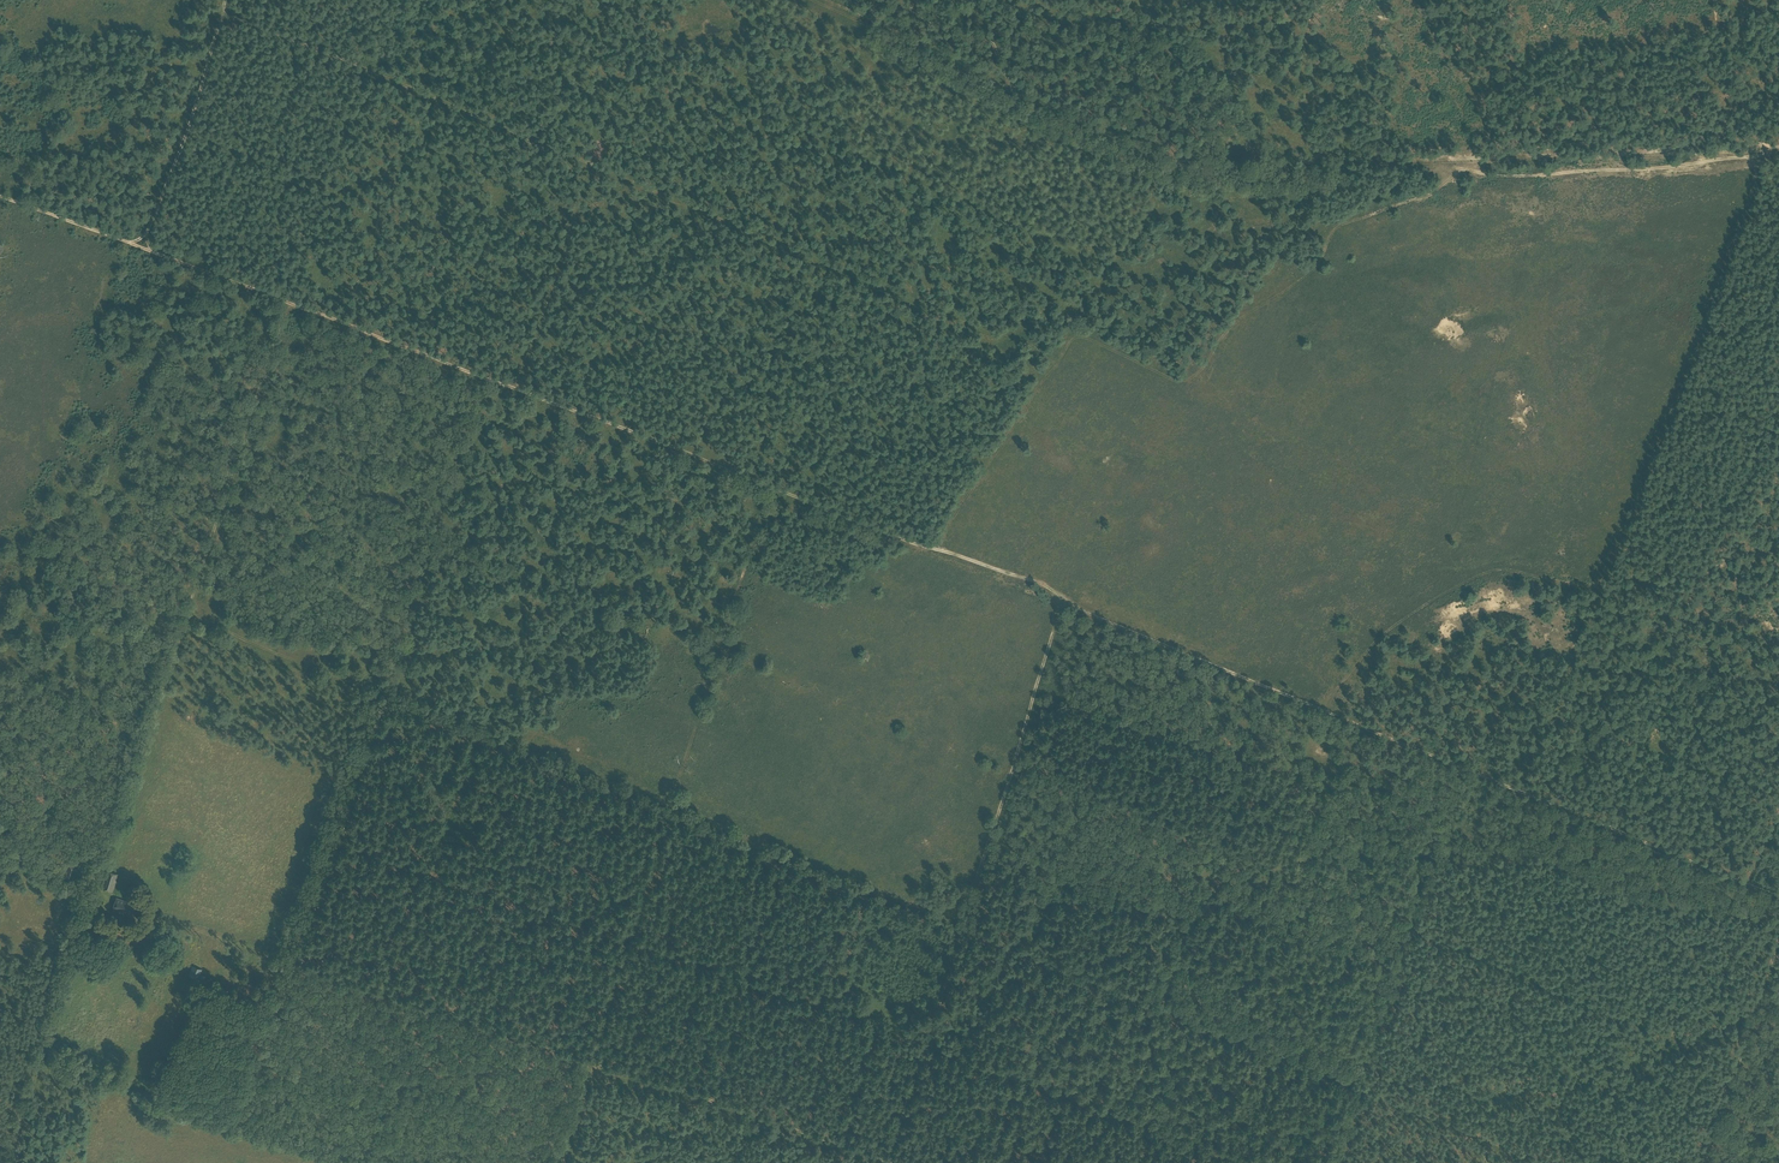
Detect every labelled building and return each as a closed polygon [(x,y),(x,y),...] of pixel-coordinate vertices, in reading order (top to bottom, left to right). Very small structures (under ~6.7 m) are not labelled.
[(80,849),(78,856),(95,862),(98,855),(80,849)] [(68,856),(61,877),(69,879),(75,858),(68,856)] [(106,871),(100,888),(113,892),(118,874),(106,871)] [(115,899),(112,908),(132,914),(135,906),(115,899)] [(193,966),(189,975),(198,979),(202,970),(193,966)]
